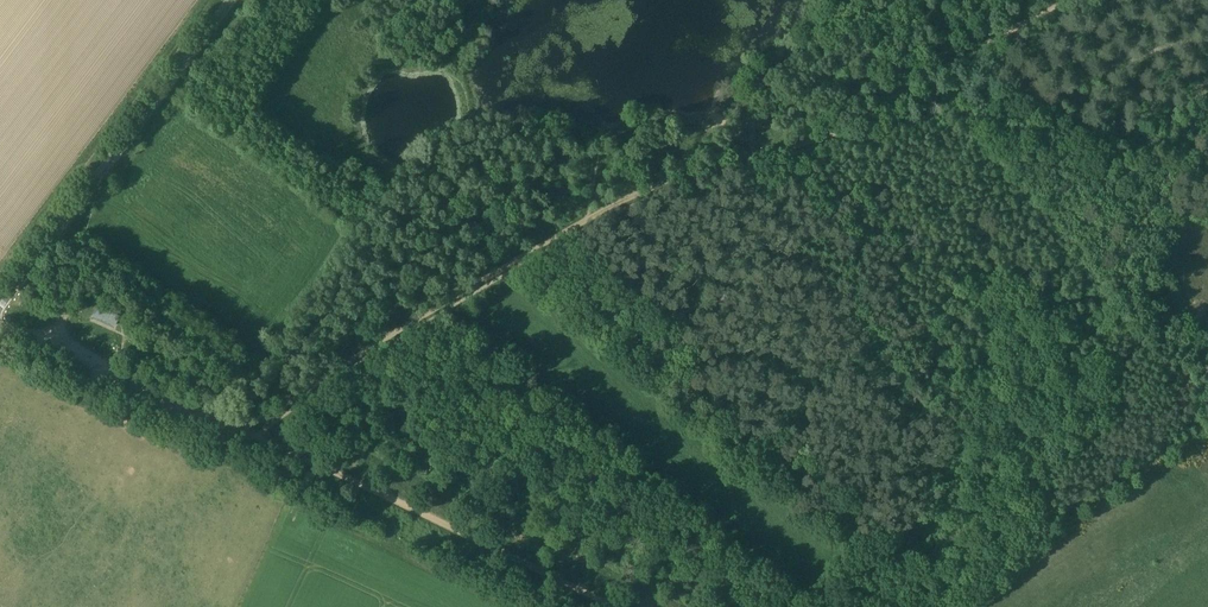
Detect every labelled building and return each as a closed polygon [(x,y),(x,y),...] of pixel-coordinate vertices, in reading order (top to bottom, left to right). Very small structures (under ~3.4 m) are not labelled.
[(116,321),(122,306),(115,304),(109,317),(116,321)]
